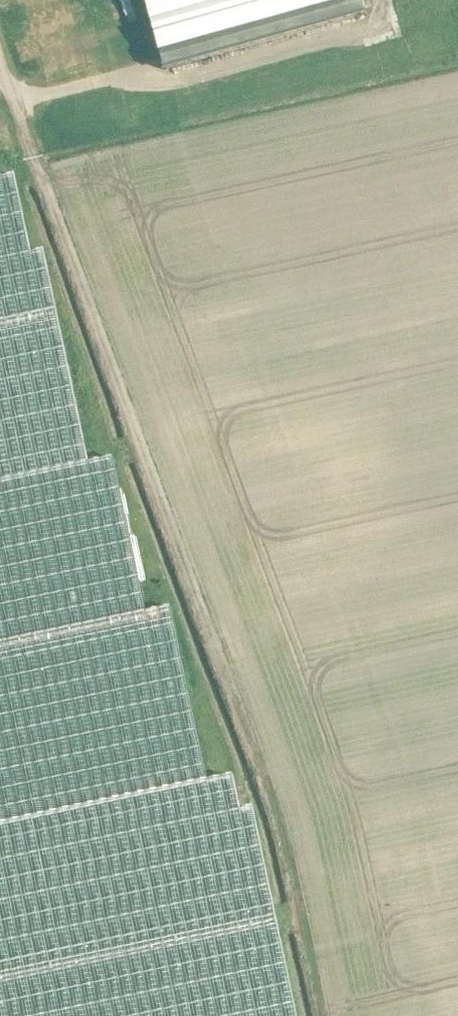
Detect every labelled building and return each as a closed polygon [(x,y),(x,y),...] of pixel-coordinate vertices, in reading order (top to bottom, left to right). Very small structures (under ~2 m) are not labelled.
[(165,69),(364,13),(360,0),(146,0),(165,69)] [(254,814),(241,817),(236,794),(211,799),(170,607),(145,613),(113,458),(88,463),(43,251),(31,253),(14,175),(0,178),(0,1015),(298,1015),(254,814)]
